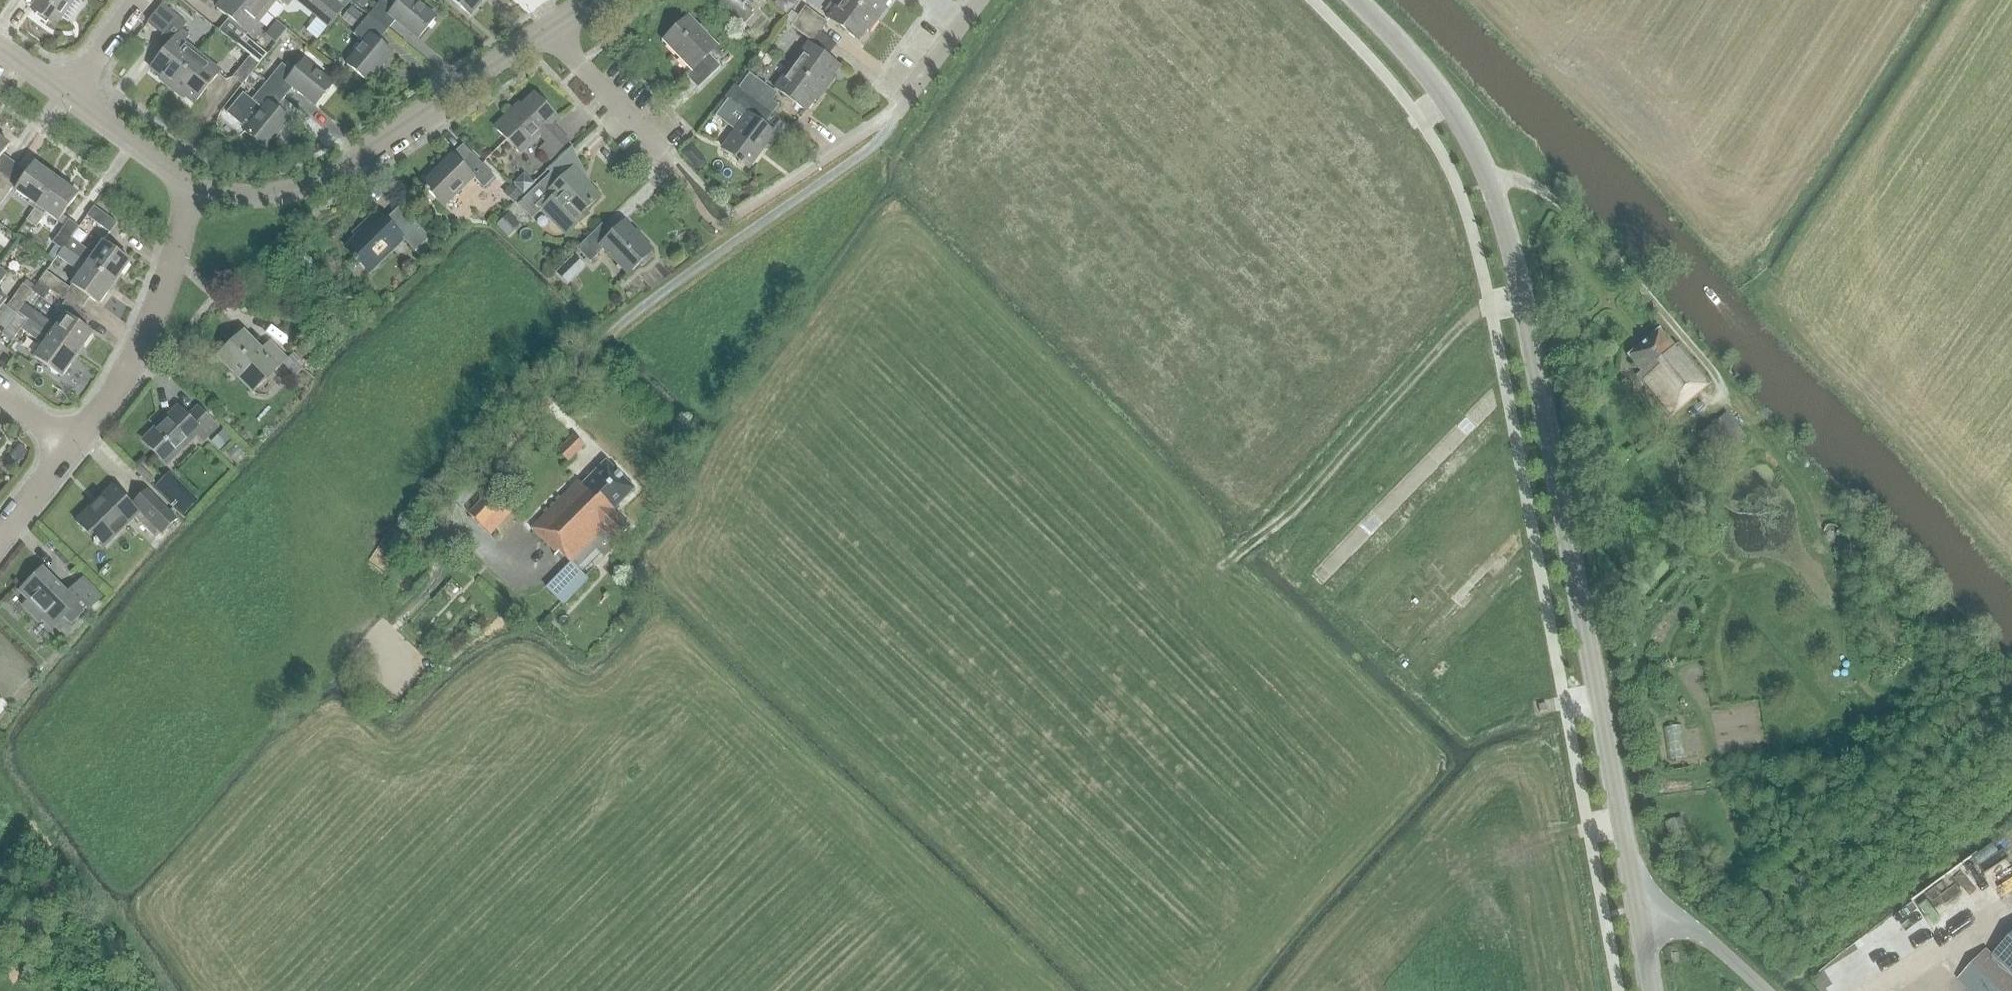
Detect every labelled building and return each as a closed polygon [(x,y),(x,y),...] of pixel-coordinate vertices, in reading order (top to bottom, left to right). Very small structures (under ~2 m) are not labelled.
[(33,9),(54,25),(72,0),(39,0),(33,9)] [(266,12),(252,0),(223,0),(217,8),(248,34),(266,12)] [(266,12),(276,0),(252,0),(266,12)] [(337,17),(315,0),(299,0),(298,1),(329,27),(337,17)] [(337,17),(344,8),(334,0),(315,0),(337,17)] [(368,0),(351,0),(361,9),(368,0)] [(435,18),(414,0),(400,0),(395,6),(388,0),(381,0),(369,15),(387,30),(396,20),(418,38),(435,18)] [(469,15),(481,0),(452,0),(469,15)] [(748,0),(719,0),(717,3),(741,27),(753,15),(743,5),(748,0)] [(804,6),(796,0),(795,0),(788,9),(790,10),(797,16),(820,33),(827,23),(804,6)] [(877,20),(850,0),(840,0),(827,17),(858,41),(866,29),(869,31),(877,20)] [(888,0),(850,0),(877,20),(885,8),(883,7),(888,0)] [(187,24),(178,16),(172,11),(172,10),(163,2),(148,22),(163,34),(160,38),(169,45),(150,68),(161,77),(160,79),(171,88),(198,54),(184,42),(190,35),(182,29),(187,24)] [(360,16),(350,7),(340,19),(350,27),(360,16)] [(820,33),(797,16),(790,10),(783,19),(791,25),(790,25),(813,42),(820,33)] [(378,41),(387,30),(369,15),(353,34),(364,43),(347,65),(367,81),(392,52),(378,41)] [(697,88),(721,66),(709,54),(717,47),(688,17),(663,40),(692,70),(686,76),(697,88)] [(259,64),(267,54),(245,37),(238,46),(250,56),(259,64)] [(831,77),(839,66),(808,43),(791,65),(825,90),(833,79),(831,77)] [(194,103),(220,72),(198,54),(171,88),(182,97),(183,94),(194,103)] [(242,85),(259,64),(250,56),(233,77),(242,85)] [(316,105),(333,85),(303,61),(293,73),(282,64),(266,82),(285,97),(294,87),(316,105)] [(816,102),(825,90),(791,65),(774,88),(806,111),(814,100),(816,102)] [(738,88),(764,108),(775,94),(748,74),(738,88)] [(276,108),(285,97),(266,82),(251,101),(242,94),(227,114),(246,129),(244,132),(265,149),(289,119),(276,108)] [(748,168),(774,134),(762,125),(771,113),(764,108),(738,88),(734,85),(724,97),(748,115),(722,149),(748,168)] [(550,159),(569,141),(551,123),(557,117),(534,93),(513,114),(510,112),(495,127),(520,153),(539,135),(547,143),(540,149),(550,159)] [(15,163),(2,154),(9,145),(0,138),(0,184),(7,175),(15,163)] [(690,161),(698,153),(690,145),(682,153),(690,161)] [(483,188),(495,177),(473,155),(463,166),(451,155),(421,184),(443,207),(473,178),(483,188)] [(15,163),(7,175),(0,184),(0,205),(25,170),(15,163)] [(37,206),(56,179),(35,163),(15,191),(35,205),(37,206)] [(584,211),(600,196),(573,168),(560,181),(552,172),(518,204),(532,219),(542,209),(560,229),(564,229),(574,220),(574,221),(575,220),(577,222),(580,223),(587,216),(586,213),(584,211)] [(524,173),(513,183),(523,194),(534,183),(524,173)] [(34,227),(45,212),(58,222),(78,194),(56,179),(37,206),(35,205),(24,220),(34,227)] [(519,195),(509,185),(501,192),(511,203),(519,195)] [(110,233),(117,223),(94,206),(87,216),(110,233)] [(436,243),(401,207),(387,221),(377,211),(354,234),(357,237),(346,248),(369,272),(403,239),(421,258),(436,243)] [(518,224),(507,213),(494,225),(505,236),(518,224)] [(64,247),(71,238),(79,227),(69,220),(52,243),(62,250),(64,247)] [(628,274),(638,264),(640,266),(643,266),(653,257),(653,255),(651,252),(652,251),(624,221),(612,234),(602,224),(577,248),(590,262),(603,249),(628,274)] [(115,283),(130,262),(103,242),(94,254),(71,238),(64,247),(87,264),(115,283)] [(80,274),(72,285),(99,305),(115,283),(87,264),(64,247),(62,250),(57,257),(80,274)] [(559,271),(568,283),(587,268),(578,257),(559,271)] [(39,282),(63,298),(70,288),(47,272),(39,282)] [(24,304),(32,292),(33,291),(23,284),(7,307),(16,314),(17,313),(24,304)] [(59,310),(65,314),(79,324),(86,315),(66,301),(59,310)] [(65,314),(56,327),(24,304),(17,313),(27,320),(77,356),(93,334),(79,324),(65,314)] [(77,356),(27,320),(17,313),(16,314),(2,334),(12,341),(21,329),(43,345),(34,357),(62,377),(77,356)] [(1677,344),(1673,347),(1659,329),(1628,356),(1640,371),(1636,375),(1670,417),(1710,384),(1677,344)] [(254,392),(286,359),(269,342),(261,350),(243,332),(218,356),(254,392)] [(286,363),(295,375),(306,366),(297,355),(286,363)] [(203,442),(218,427),(198,407),(187,417),(177,407),(143,440),(167,465),(196,436),(203,442)] [(1717,459),(1731,446),(1745,436),(1727,413),(1713,424),(1698,437),(1717,459)] [(568,462),(584,446),(574,435),(557,451),(568,462)] [(18,443),(8,456),(18,464),(28,451),(18,443)] [(602,557),(630,528),(613,511),(634,489),(603,458),(579,483),(578,481),(533,529),(558,553),(560,551),(569,559),(543,586),(562,604),(588,578),(577,567),(594,549),(602,557)] [(174,507),(189,491),(169,472),(154,487),(174,507)] [(155,539),(176,520),(146,490),(131,505),(112,486),(76,522),(103,549),(135,518),(155,539)] [(507,513),(485,493),(465,515),(488,535),(507,513)] [(84,612),(100,597),(83,580),(68,595),(43,570),(21,592),(30,601),(25,606),(39,620),(42,617),(52,628),(76,604),(84,612)] [(1668,759),(1685,758),(1684,724),(1667,725),(1668,759)] [(1675,840),(1691,832),(1684,816),(1667,823),(1675,840)] [(1930,925),(1945,914),(1932,896),(1917,907),(1930,925)] [(1992,955),(1986,949),(1958,979),(1971,990),(2011,990),(2011,934),(1992,955)]
